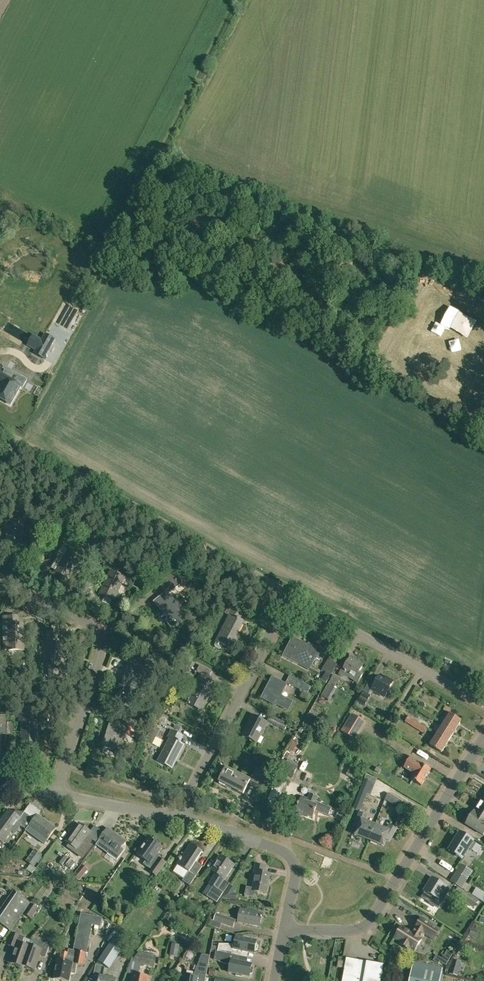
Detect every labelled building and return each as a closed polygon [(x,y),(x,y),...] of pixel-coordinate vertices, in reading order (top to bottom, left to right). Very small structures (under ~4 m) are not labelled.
[(46,334),(35,354),(43,358),(54,339),(46,334)] [(11,405),(21,385),(14,381),(20,371),(4,362),(0,369),(0,399),(11,405)] [(79,524),(76,530),(85,535),(88,529),(79,524)] [(94,531),(88,542),(100,548),(106,538),(94,531)] [(107,537),(102,546),(117,554),(122,545),(107,537)] [(55,571),(69,578),(81,556),(68,548),(55,571)] [(100,594),(114,601),(125,577),(111,570),(100,594)] [(166,621),(173,629),(187,617),(168,594),(182,583),(172,572),(159,583),(166,592),(155,602),(169,618),(166,621)] [(224,644),(234,649),(239,640),(235,638),(244,621),(240,619),(243,614),(230,607),(227,612),(230,614),(217,640),(215,645),(215,647),(219,649),(221,648),(224,644)] [(9,650),(24,650),(23,624),(18,624),(18,616),(3,616),(4,650),(9,650)] [(50,669),(50,677),(59,677),(59,669),(65,669),(65,643),(60,644),(59,631),(49,631),(49,637),(46,637),(46,644),(49,644),(50,669)] [(318,652),(293,638),(286,652),(301,659),(299,663),(309,669),(318,652)] [(179,661),(189,650),(182,643),(172,654),(179,661)] [(344,674),(358,682),(363,673),(359,671),(363,664),(351,656),(342,671),(341,670),(339,674),(343,677),(344,674)] [(321,679),(326,682),(338,664),(329,658),(322,669),(326,672),(321,679)] [(126,703),(138,707),(148,677),(142,675),(145,667),(130,662),(123,684),(131,686),(126,703)] [(189,703),(202,710),(214,687),(210,685),(214,678),(210,676),(212,671),(200,665),(197,670),(202,673),(199,679),(201,680),(189,703)] [(327,702),(331,704),(334,699),(331,698),(337,687),(335,686),(336,684),(337,684),(341,678),(334,674),(331,679),(330,679),(321,695),(328,699),(327,702)] [(286,682),(301,690),(304,683),(290,676),(286,682)] [(373,690),(384,696),(393,681),(386,676),(384,679),(379,676),(373,686),(375,687),(373,690)] [(276,704),(288,710),(293,701),(281,695),(286,685),(273,678),(263,697),(276,704)] [(302,689),(308,693),(311,687),(305,683),(302,689)] [(11,693),(14,687),(9,684),(5,690),(11,693)] [(357,702),(364,706),(370,695),(363,691),(357,702)] [(444,722),(456,729),(461,720),(452,714),(454,710),(446,705),(444,709),(450,712),(444,722)] [(22,721),(22,747),(37,747),(37,721),(33,721),(32,708),(20,708),(20,722),(22,721)] [(355,740),(366,722),(352,713),(341,731),(355,740)] [(243,735),(257,742),(267,722),(253,715),(243,735)] [(281,728),(284,729),(287,723),(284,722),(270,715),(267,720),(281,728)] [(102,745),(128,754),(131,744),(123,741),(129,725),(138,728),(140,722),(124,716),(122,723),(111,719),(102,745)] [(405,721),(424,733),(427,728),(408,716),(405,721)] [(437,733),(449,740),(456,729),(444,722),(437,733)] [(159,760),(173,767),(185,744),(181,742),(184,735),(172,729),(169,736),(171,737),(159,760)] [(430,745),(442,752),(449,740),(437,733),(430,745)] [(411,778),(421,785),(431,769),(421,763),(422,763),(411,756),(405,767),(414,773),(411,778)] [(277,771),(293,778),(298,766),(282,759),(277,771)] [(244,793),(250,781),(251,780),(250,780),(227,768),(220,781),(221,782),(220,783),(225,786),(226,784),(244,793)] [(251,780),(250,781),(263,787),(269,774),(256,768),(250,780),(251,780)] [(308,775),(306,785),(312,787),(314,777),(308,775)] [(282,780),(274,776),(265,796),(273,800),(282,780)] [(354,808),(361,810),(370,786),(363,784),(354,808)] [(385,799),(398,807),(402,800),(388,792),(385,799)] [(296,811),(313,817),(316,810),(328,814),(331,807),(315,801),(317,795),(310,793),(308,798),(302,796),(301,799),(301,798),(296,811)] [(483,818),(483,801),(481,799),(480,800),(481,801),(474,812),(483,818)] [(28,811),(34,818),(42,811),(35,804),(28,811)] [(11,831),(15,834),(22,825),(23,826),(30,816),(25,812),(16,811),(14,813),(10,809),(0,823),(0,841),(3,843),(11,831)] [(483,835),(483,834),(483,818),(474,812),(473,811),(465,824),(483,835)] [(355,834),(370,839),(376,824),(365,820),(368,815),(360,812),(355,822),(359,823),(355,834)] [(30,816),(23,826),(28,830),(30,827),(48,840),(57,829),(38,815),(35,820),(30,816)] [(91,838),(92,839),(100,829),(96,825),(91,831),(80,823),(67,841),(70,844),(67,847),(75,853),(78,849),(80,846),(83,848),(91,838)] [(370,839),(384,845),(388,834),(392,836),(397,828),(389,823),(386,828),(376,824),(370,839)] [(95,845),(116,860),(124,850),(121,848),(126,842),(108,828),(105,832),(100,829),(92,839),(97,842),(95,845)] [(449,850),(462,858),(468,848),(472,850),(476,843),(473,841),(474,840),(460,831),(449,850)] [(150,871),(156,875),(166,862),(156,855),(162,847),(149,837),(137,854),(147,860),(145,863),(152,868),(150,871)] [(183,881),(190,885),(193,880),(203,865),(196,861),(202,851),(190,843),(177,864),(188,871),(186,875),(183,881)] [(26,860),(34,866),(42,854),(34,849),(26,860)] [(224,879),(234,864),(220,855),(211,869),(216,873),(209,883),(214,886),(208,896),(217,902),(229,883),(224,879)] [(66,865),(73,870),(77,863),(71,858),(66,865)] [(73,876),(80,881),(89,869),(82,864),(73,876)] [(245,895),(256,898),(258,891),(266,893),(270,873),(264,872),(266,866),(255,864),(253,877),(254,877),(252,887),(246,886),(245,895)] [(450,881),(462,888),(472,871),(461,864),(450,881)] [(36,868),(34,867),(31,865),(27,870),(32,874),(36,868)] [(424,890),(441,900),(443,898),(445,898),(448,892),(445,890),(447,886),(432,877),(424,890)] [(456,897),(467,903),(472,896),(458,887),(454,893),(457,895),(456,897)] [(136,893),(141,896),(144,891),(139,888),(136,893)] [(11,931),(23,913),(31,903),(13,891),(0,910),(0,923),(11,931)] [(226,891),(222,898),(236,901),(238,893),(226,891)] [(180,901),(173,897),(168,904),(175,909),(180,901)] [(23,913),(31,918),(38,908),(31,903),(23,913)] [(238,922),(260,927),(261,918),(262,918),(262,917),(263,913),(241,909),(238,922)] [(63,980),(69,980),(71,972),(77,974),(78,964),(84,965),(92,925),(101,927),(103,917),(81,913),(73,950),(69,949),(68,952),(62,951),(60,960),(57,959),(54,979),(63,980)] [(214,921),(221,923),(233,927),(235,921),(216,914),(214,921)] [(411,947),(415,950),(422,939),(421,938),(424,934),(434,941),(442,930),(422,917),(413,932),(402,926),(395,937),(401,941),(400,943),(410,949),(411,947)] [(207,924),(220,929),(221,923),(214,921),(210,919),(207,924)] [(22,966),(23,965),(29,946),(22,944),(25,937),(13,933),(9,945),(15,947),(10,962),(22,966)] [(216,951),(242,956),(243,951),(254,953),(255,951),(257,950),(258,945),(256,943),(257,941),(236,937),(234,944),(219,944),(218,947),(212,945),(211,950),(216,951)] [(23,965),(35,969),(40,954),(46,956),(50,945),(39,941),(37,947),(30,945),(29,946),(23,965)] [(97,961),(109,969),(122,950),(110,942),(97,961)] [(170,955),(177,956),(179,945),(173,944),(170,955)] [(447,950),(440,962),(446,965),(452,954),(447,950)] [(229,972),(250,977),(250,974),(253,973),(254,968),(252,966),(252,964),(240,962),(242,956),(216,951),(214,959),(225,964),(230,965),(229,972)] [(133,962),(154,966),(156,955),(138,952),(134,958),(133,962)] [(210,956),(202,955),(193,977),(185,976),(184,980),(205,980),(210,956)] [(449,973),(457,976),(461,962),(453,959),(449,973)] [(441,975),(443,968),(413,962),(409,980),(440,980),(441,975)] [(383,966),(368,963),(367,973),(363,972),(361,980),(380,980),(383,966)] [(116,979),(105,977),(107,969),(102,968),(102,966),(96,965),(94,975),(99,976),(98,980),(116,980),(116,979)] [(363,972),(345,968),(342,980),(361,980),(363,972)]
